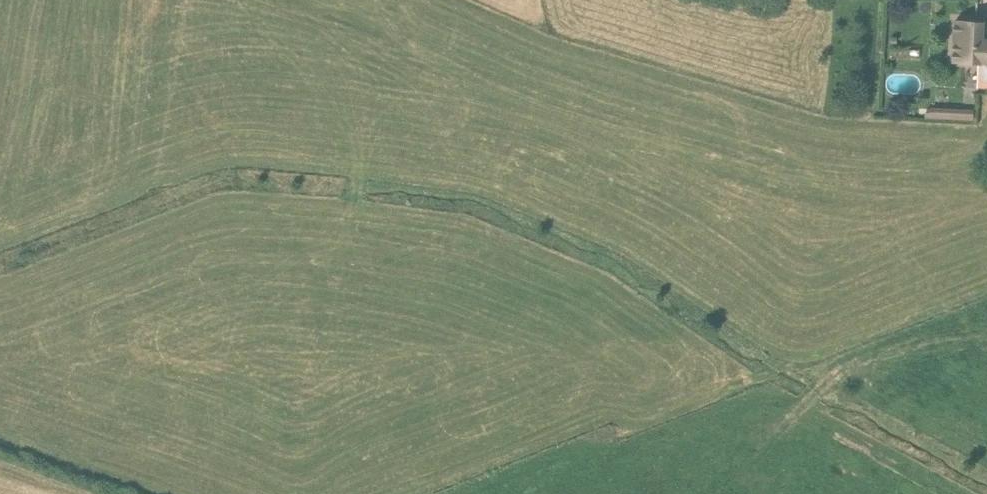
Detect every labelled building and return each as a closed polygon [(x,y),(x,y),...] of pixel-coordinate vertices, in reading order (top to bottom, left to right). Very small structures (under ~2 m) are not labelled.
[(984,38),(985,21),(956,20),(955,40),(954,60),(982,61),(980,85),(986,85),(986,38),(984,38)] [(926,117),(974,120),(975,110),(927,107),(926,117)]
